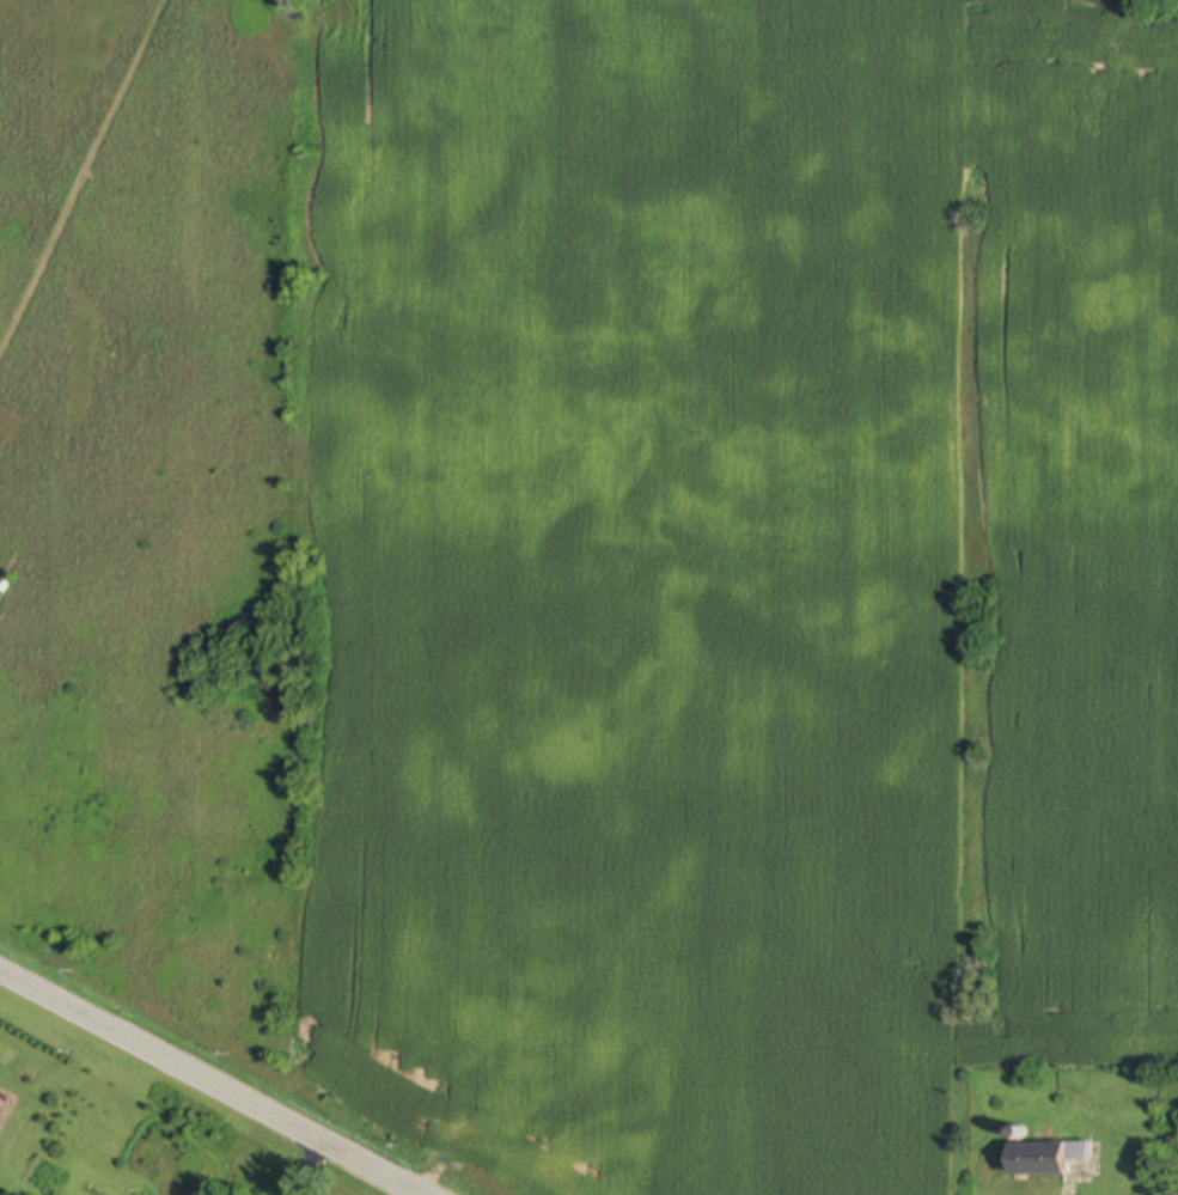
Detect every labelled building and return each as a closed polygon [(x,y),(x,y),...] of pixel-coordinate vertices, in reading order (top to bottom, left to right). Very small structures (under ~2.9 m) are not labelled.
[(1061,1178),(1061,1163),(1086,1163),(1086,1147),(1004,1147),(1005,1179),(1061,1178)]
